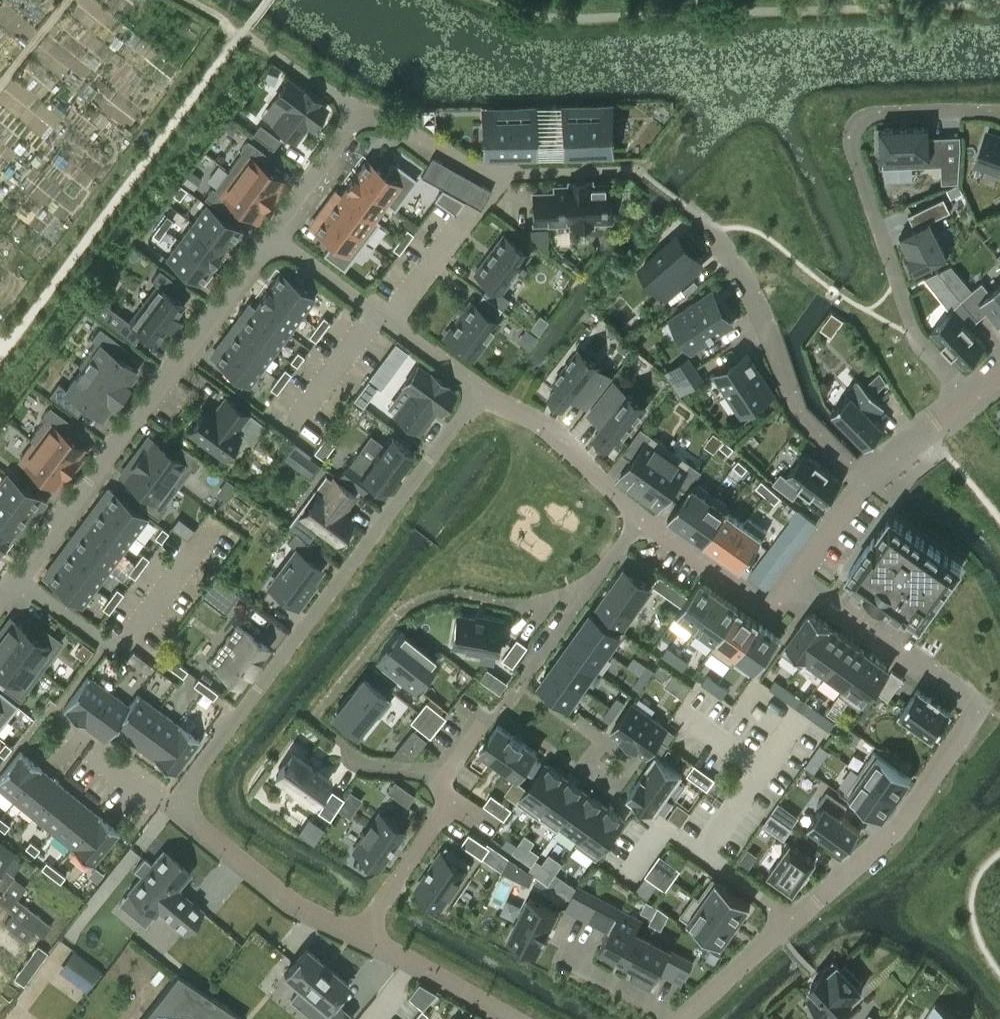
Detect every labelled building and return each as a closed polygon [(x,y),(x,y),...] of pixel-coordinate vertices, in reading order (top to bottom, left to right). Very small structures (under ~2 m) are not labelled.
[(286,107),(273,124),(295,140),(308,124),(312,127),(326,108),(317,101),(318,99),(306,90),(305,92),(288,79),(274,99),(286,107)] [(233,130),(237,125),(229,119),(225,124),(233,130)] [(608,119),(562,119),(562,151),(604,151),(604,135),(609,135),(608,119)] [(492,153),(534,152),(534,120),(478,121),(478,137),(492,137),(492,153)] [(260,123),(252,133),(272,148),(280,138),(260,123)] [(944,164),(942,137),(929,138),(929,126),(880,128),(880,129),(876,129),(876,148),(881,148),(881,158),(899,157),(899,166),(944,164)] [(988,132),(976,165),(999,173),(999,136),(988,132)] [(228,170),(268,199),(282,180),(260,164),(268,154),(247,139),(239,150),(242,152),(228,170)] [(432,156),(427,164),(421,175),(433,182),(443,163),(432,156)] [(388,202),(387,203),(394,209),(416,179),(393,162),(385,172),(367,159),(354,177),(388,202)] [(960,159),(948,160),(948,171),(942,172),(943,182),(959,181),(960,159)] [(191,170),(183,180),(193,188),(201,178),(191,170)] [(254,218),(268,199),(228,170),(215,188),(212,186),(204,197),(224,212),(232,202),(254,218)] [(341,194),(378,222),(380,219),(376,217),(387,203),(388,202),(354,177),(341,194)] [(593,224),(593,220),(612,220),(612,213),(611,185),(592,186),(592,182),(569,183),(569,186),(555,187),(555,193),(533,194),(534,223),(571,221),(571,225),(593,224)] [(957,182),(946,188),(951,196),(962,191),(957,182)] [(469,202),(480,209),(491,190),(479,183),(469,202)] [(187,189),(180,185),(173,194),(179,199),(187,189)] [(463,201),(442,189),(435,199),(454,213),(463,201)] [(327,212),(365,240),(378,222),(341,194),(327,212)] [(914,226),(901,233),(911,252),(909,253),(918,273),(947,259),(929,221),(951,211),(944,197),(908,215),(914,226)] [(193,221),(226,246),(240,229),(206,204),(193,221)] [(365,240),(327,212),(314,230),(332,243),(324,254),(344,268),(365,240)] [(159,224),(166,229),(173,219),(166,214),(159,224)] [(226,246),(193,221),(179,239),(213,264),(226,246)] [(158,238),(166,229),(159,224),(152,234),(158,238)] [(407,228),(400,238),(406,243),(413,233),(407,228)] [(529,230),(525,235),(548,252),(547,229),(529,230)] [(482,293),(482,294),(502,308),(502,309),(509,299),(500,292),(529,254),(503,235),(474,273),(489,284),(482,293)] [(698,257),(679,235),(646,264),(641,269),(660,290),(667,298),(694,274),(688,267),(698,257)] [(406,243),(400,238),(392,248),(399,253),(406,243)] [(213,264),(179,239),(166,257),(200,282),(213,264)] [(950,265),(939,271),(948,283),(958,276),(950,265)] [(156,342),(184,303),(171,293),(179,283),(159,268),(151,279),(158,284),(144,303),(130,321),(123,317),(115,328),(134,342),(142,331),(156,342)] [(939,271),(925,278),(935,291),(948,284),(948,283),(939,271)] [(268,289),(302,315),(315,297),(281,272),(268,289)] [(698,283),(693,277),(682,287),(687,293),(698,283)] [(999,323),(999,284),(991,292),(982,282),(961,300),(978,319),(987,312),(998,325),(999,323)] [(302,315),(268,289),(255,307),(288,332),(302,315)] [(733,323),(712,292),(671,319),(692,351),(733,323)] [(472,302),(445,338),(471,357),(497,322),(494,319),(502,308),(482,294),(474,304),(472,302)] [(978,319),(961,300),(950,309),(952,311),(930,332),(964,367),(986,346),(969,328),(978,319)] [(288,332),(255,307),(242,325),(275,350),(288,332)] [(538,333),(547,320),(539,314),(529,327),(538,333)] [(316,327),(322,332),(330,322),(323,317),(316,327)] [(228,342),(262,367),(275,350),(242,325),(228,342)] [(83,367),(121,395),(128,385),(126,384),(136,371),(114,355),(122,344),(100,327),(91,339),(95,342),(78,365),(82,368),(83,367)] [(322,332),(316,327),(309,336),(315,341),(322,332)] [(262,367),(228,342),(215,360),(249,385),(262,367)] [(629,350),(620,343),(617,348),(625,355),(629,350)] [(555,380),(557,382),(558,383),(550,394),(565,405),(573,395),(587,406),(610,377),(599,369),(601,367),(580,350),(579,350),(555,380)] [(290,362),(296,366),(303,357),(297,352),(290,362)] [(773,393),(747,354),(715,375),(741,414),(773,393)] [(674,383),(694,370),(686,359),(666,372),(674,383)] [(417,365),(403,384),(412,390),(394,414),(418,432),(436,408),(441,412),(455,393),(445,386),(446,384),(431,373),(430,374),(417,365)] [(83,367),(82,368),(66,389),(58,383),(50,394),(72,411),(80,401),(102,417),(112,404),(113,405),(121,395),(83,367)] [(284,369),(277,378),(284,383),(291,374),(284,369)] [(694,370),(674,383),(681,394),(701,381),(694,370)] [(887,382),(880,371),(868,383),(877,391),(887,382)] [(277,393),(284,383),(277,378),(270,388),(277,393)] [(363,406),(377,386),(367,379),(353,398),(363,406)] [(858,379),(846,391),(849,395),(842,401),(842,400),(839,402),(840,403),(832,411),(866,446),(885,428),(874,417),(885,407),(858,379)] [(595,434),(610,446),(618,435),(622,438),(646,408),(624,390),(616,401),(606,393),(590,413),(603,424),(595,434)] [(189,431),(224,457),(239,436),(234,432),(247,414),(226,398),(212,416),(205,410),(189,431)] [(34,440),(69,467),(84,448),(62,431),(70,421),(50,406),(41,417),(44,419),(29,438),(33,441),(34,440)] [(639,494),(671,449),(641,427),(623,452),(633,459),(619,479),(639,494)] [(313,451),(323,459),(335,442),(326,435),(313,451)] [(373,460),(359,450),(340,475),(362,491),(369,481),(384,491),(413,452),(391,435),(373,460)] [(137,457),(177,487),(190,468),(193,471),(201,460),(181,445),(173,455),(151,438),(137,457)] [(55,486),(69,467),(34,440),(33,441),(20,459),(55,486)] [(729,454),(734,448),(725,440),(720,446),(729,454)] [(687,491),(694,481),(701,471),(671,449),(639,494),(660,509),(677,484),(687,491)] [(824,506),(843,481),(804,452),(786,476),(781,473),(773,483),(793,498),(801,488),(824,506)] [(177,487),(137,457),(123,476),(145,493),(137,503),(158,518),(166,507),(163,505),(177,487)] [(733,466),(742,473),(748,467),(739,459),(733,466)] [(27,515),(40,497),(6,472),(0,480),(0,495),(27,515)] [(234,484),(227,479),(221,488),(228,493),(234,484)] [(300,515),(292,525),(304,534),(312,524),(317,527),(336,541),(351,520),(342,513),(355,495),(333,479),(320,497),(313,491),(297,513),(300,515)] [(765,495),(771,488),(762,480),(756,487),(765,495)] [(687,530),(712,495),(694,481),(687,491),(668,517),(687,530)] [(781,496),(771,488),(765,495),(775,503),(781,496)] [(100,509),(134,534),(147,517),(114,492),(100,509)] [(27,515),(0,495),(0,522),(14,532),(27,515)] [(731,508),(712,495),(687,530),(704,543),(727,511),(728,512),(731,508)] [(134,534),(100,509),(87,527),(121,552),(134,534)] [(766,590),(816,523),(799,510),(748,576),(766,590)] [(704,543),(722,556),(745,524),(744,523),(728,512),(727,511),(704,543)] [(921,623),(962,566),(891,516),(875,538),(874,537),(848,573),(866,586),(865,587),(888,603),(889,602),(907,615),(908,614),(921,623)] [(748,517),(744,523),(745,524),(722,556),(740,569),(767,531),(748,517)] [(0,522),(0,550),(14,532),(0,522)] [(156,536),(162,541),(169,531),(163,526),(156,536)] [(121,552),(87,527),(74,545),(108,570),(121,552)] [(287,542),(307,556),(314,547),(304,540),(295,533),(287,542)] [(108,570),(74,545),(61,562),(95,587),(108,570)] [(270,585),(294,603),(320,568),(296,550),(270,585)] [(136,562),(142,567),(150,557),(143,552),(136,562)] [(95,587),(61,562),(48,580),(82,605),(95,587)] [(135,577),(142,567),(136,562),(129,572),(135,577)] [(600,605),(624,623),(651,586),(626,568),(600,605)] [(224,613),(239,594),(216,576),(201,596),(224,613)] [(697,629),(721,596),(700,581),(677,614),(696,628),(697,629)] [(118,587),(110,597),(117,602),(124,592),(118,587)] [(680,608),(687,599),(673,590),(667,599),(680,608)] [(693,632),(713,646),(714,647),(740,610),(721,596),(697,629),(696,628),(693,632)] [(117,602),(110,597),(103,607),(109,612),(117,602)] [(760,623),(740,610),(714,647),(713,646),(710,650),(731,665),(737,657),(736,657),(760,623)] [(830,626),(830,627),(831,626),(810,610),(780,651),(801,667),(807,659),(806,658),(830,626)] [(578,630),(608,651),(621,633),(591,612),(578,630)] [(499,653),(505,624),(504,624),(505,619),(484,616),(483,620),(457,616),(452,645),(468,648),(467,652),(479,655),(480,650),(499,653)] [(0,638),(0,640),(41,671),(63,642),(43,626),(35,637),(13,620),(0,638)] [(736,657),(737,657),(757,671),(780,638),(760,623),(736,657)] [(237,624),(209,662),(240,685),(249,673),(250,673),(260,660),(259,660),(269,647),(237,624)] [(826,672),(849,640),(830,627),(830,626),(806,658),(807,659),(825,672),(826,672)] [(578,630),(565,648),(595,669),(608,651),(578,630)] [(378,660),(415,689),(437,661),(400,632),(378,660)] [(528,646),(517,639),(503,659),(513,667),(528,646)] [(7,675),(0,684),(0,685),(19,700),(41,671),(0,640),(0,670),(7,675)] [(822,676),(842,690),(868,654),(849,640),(826,672),(825,672),(822,676)] [(582,688),(595,669),(565,648),(553,666),(582,688)] [(673,662),(678,655),(668,648),(663,655),(673,662)] [(127,658),(136,666),(142,658),(133,650),(127,658)] [(156,657),(165,663),(169,657),(161,650),(156,657)] [(889,669),(868,654),(842,690),(839,694),(860,709),(889,669)] [(678,655),(673,662),(683,670),(689,662),(678,655)] [(165,663),(174,670),(178,663),(169,657),(165,663)] [(152,665),(142,658),(136,666),(146,673),(152,665)] [(178,663),(174,670),(182,676),(187,670),(178,663)] [(661,663),(654,673),(663,680),(670,670),(661,663)] [(648,665),(641,675),(648,681),(655,670),(648,665)] [(570,706),(582,688),(553,666),(540,684),(570,706)] [(892,670),(877,691),(888,699),(903,678),(892,670)] [(208,685),(212,680),(203,673),(199,679),(208,685)] [(84,724),(109,691),(88,675),(63,709),(84,724)] [(641,691),(648,681),(641,675),(633,686),(641,691)] [(702,683),(712,690),(717,683),(707,675),(702,683)] [(203,691),(208,685),(199,679),(198,678),(193,684),(203,691)] [(379,717),(392,701),(364,678),(334,715),(355,733),(372,712),(379,717)] [(780,695),(785,687),(775,680),(770,687),(780,695)] [(728,690),(717,683),(712,690),(723,697),(728,690)] [(208,685),(203,691),(212,699),(217,692),(208,685)] [(796,695),(785,687),(780,695),(790,702),(796,695)] [(900,714),(933,737),(951,712),(938,703),(939,703),(930,697),(918,689),(900,714)] [(17,705),(0,691),(0,726),(17,705)] [(109,691),(84,724),(85,725),(105,740),(114,728),(113,728),(129,706),(129,705),(109,691)] [(133,743),(158,709),(137,694),(129,705),(129,706),(113,728),(114,728),(133,743)] [(618,697),(610,707),(618,712),(625,702),(618,697)] [(418,711),(437,727),(445,717),(426,701),(418,711)] [(632,702),(611,731),(647,757),(654,746),(662,752),(668,744),(660,738),(668,727),(632,702)] [(610,722),(618,712),(610,707),(603,717),(610,722)] [(809,715),(819,723),(824,715),(814,708),(809,715)] [(153,758),(179,724),(178,723),(178,724),(158,709),(133,743),(153,757),(152,757),(153,758)] [(429,737),(437,727),(418,711),(410,721),(429,737)] [(835,723),(824,715),(819,723),(829,730),(835,723)] [(179,724),(153,758),(174,774),(200,740),(179,724)] [(519,777),(537,752),(499,724),(490,737),(488,736),(486,739),(487,740),(481,749),(519,777)] [(394,748),(408,759),(425,738),(411,727),(394,748)] [(845,736),(856,743),(861,736),(850,729),(845,736)] [(11,747),(5,742),(0,748),(0,754),(3,756),(11,747)] [(40,767),(20,751),(0,775),(0,789),(14,800),(40,767)] [(874,751),(859,771),(897,798),(911,778),(874,751)] [(292,753),(276,775),(313,802),(329,779),(292,753)] [(628,796),(654,814),(682,776),(656,757),(628,796)] [(538,816),(566,776),(546,762),(517,802),(538,816)] [(695,764),(687,775),(707,789),(715,779),(695,764)] [(40,767),(14,800),(33,816),(59,783),(41,768),(40,767)] [(897,798),(859,771),(845,792),(883,819),(897,798)] [(566,776),(538,816),(558,831),(561,827),(560,826),(586,790),(566,776)] [(394,780),(387,790),(407,805),(414,794),(394,780)] [(33,816),(52,832),(79,799),(59,783),(33,816)] [(331,790),(318,811),(330,819),(343,798),(331,790)] [(580,840),(605,804),(586,790),(560,826),(561,827),(579,840),(580,840)] [(841,849),(845,852),(861,829),(840,815),(847,805),(827,790),(819,801),(823,803),(808,825),(831,842),(830,845),(839,851),(841,849)] [(491,795),(484,805),(504,820),(511,809),(491,795)] [(71,848),(72,848),(98,815),(79,799),(52,832),(71,847),(71,848)] [(576,844),(597,859),(625,819),(605,804),(580,840),(579,840),(576,844)] [(378,813),(354,851),(378,867),(403,830),(378,813)] [(763,824),(784,838),(792,827),(771,813),(763,824)] [(98,815),(72,848),(92,865),(119,832),(98,815)] [(0,817),(0,828),(4,831),(9,824),(0,817)] [(469,834),(461,844),(482,859),(489,848),(469,834)] [(512,853),(517,845),(507,838),(502,846),(512,853)] [(2,867),(14,850),(0,839),(0,870),(2,867)] [(30,840),(25,847),(34,854),(39,848),(30,840)] [(769,873),(793,890),(801,879),(802,880),(808,871),(807,871),(815,859),(791,842),(769,873)] [(446,845),(416,889),(441,906),(471,863),(446,845)] [(517,845),(512,853),(522,859),(527,852),(517,845)] [(158,911),(184,932),(202,910),(177,889),(190,873),(163,850),(151,864),(144,858),(134,870),(141,876),(128,891),(156,914),(158,911)] [(680,870),(660,855),(652,866),(673,880),(680,870)] [(535,875),(509,857),(501,871),(529,885),(535,875)] [(556,874),(542,864),(536,860),(529,870),(548,884),(556,874)] [(55,868),(46,861),(41,867),(50,875),(55,868)] [(103,871),(96,866),(89,875),(96,881),(103,871)] [(673,880),(652,866),(645,876),(665,890),(673,880)] [(0,870),(0,887),(3,889),(0,893),(0,903),(12,913),(4,923),(14,931),(22,921),(42,937),(51,926),(17,898),(26,887),(14,877),(14,876),(11,874),(2,867),(0,870)] [(55,868),(50,875),(60,882),(65,876),(55,868)] [(549,884),(570,899),(576,887),(556,873),(549,884)] [(713,877),(698,898),(736,924),(750,904),(713,877)] [(577,888),(567,907),(577,913),(588,893),(577,888)] [(736,924),(698,898),(695,895),(680,915),(721,945),(736,924)] [(530,897),(509,939),(536,953),(542,939),(544,940),(551,924),(550,923),(557,910),(530,897)] [(609,905),(599,924),(610,930),(600,947),(629,962),(643,936),(640,934),(645,925),(609,905)] [(659,906),(650,922),(662,928),(670,914),(659,906)] [(13,956),(21,947),(0,931),(0,945),(13,956)] [(643,936),(629,962),(636,966),(631,977),(651,987),(660,970),(682,982),(692,962),(643,936)] [(37,944),(14,976),(24,984),(47,951),(37,944)] [(326,1009),(327,1008),(332,1012),(326,1018),(350,1018),(353,1015),(339,1003),(338,1005),(334,1001),(349,983),(306,947),(284,974),(326,1009)] [(81,970),(75,979),(87,988),(100,971),(75,951),(68,960),(81,970)] [(809,999),(827,1018),(830,1018),(862,989),(838,963),(826,974),(824,973),(811,984),(817,991),(809,999)] [(243,1018),(177,974),(161,996),(142,1018),(243,1018)] [(420,984),(410,997),(415,1001),(426,988),(420,984)] [(926,1018),(961,1018),(958,1017),(958,1018),(935,1004),(926,1018)] [(415,1018),(416,1018),(425,1018),(429,1015),(423,1009),(415,1018)]
